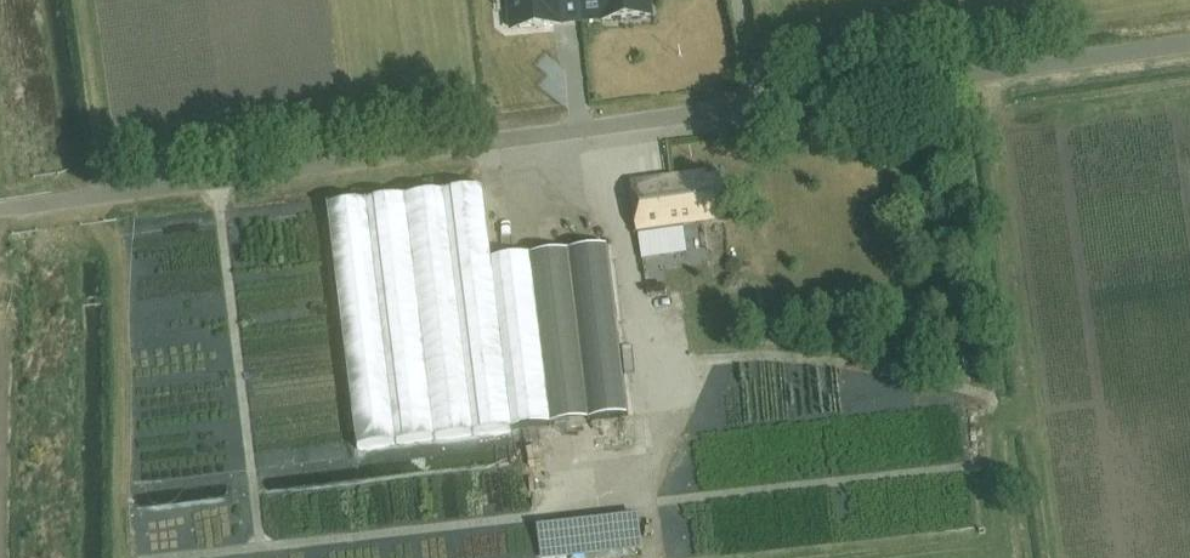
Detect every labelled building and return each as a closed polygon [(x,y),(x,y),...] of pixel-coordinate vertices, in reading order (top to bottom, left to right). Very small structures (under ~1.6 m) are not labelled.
[(579,0),(509,0),(512,29),(561,24),(560,23),(581,21),(579,0)] [(581,21),(602,19),(602,20),(651,15),(649,0),(579,0),(581,21)] [(706,173),(631,183),(638,235),(684,228),(683,224),(724,218),(720,177),(707,179),(706,173)] [(483,188),(328,207),(358,448),(513,429),(492,260),(483,188)] [(675,279),(691,278),(688,230),(672,231),(675,279)] [(607,246),(492,260),(513,429),(628,415),(607,246)]
